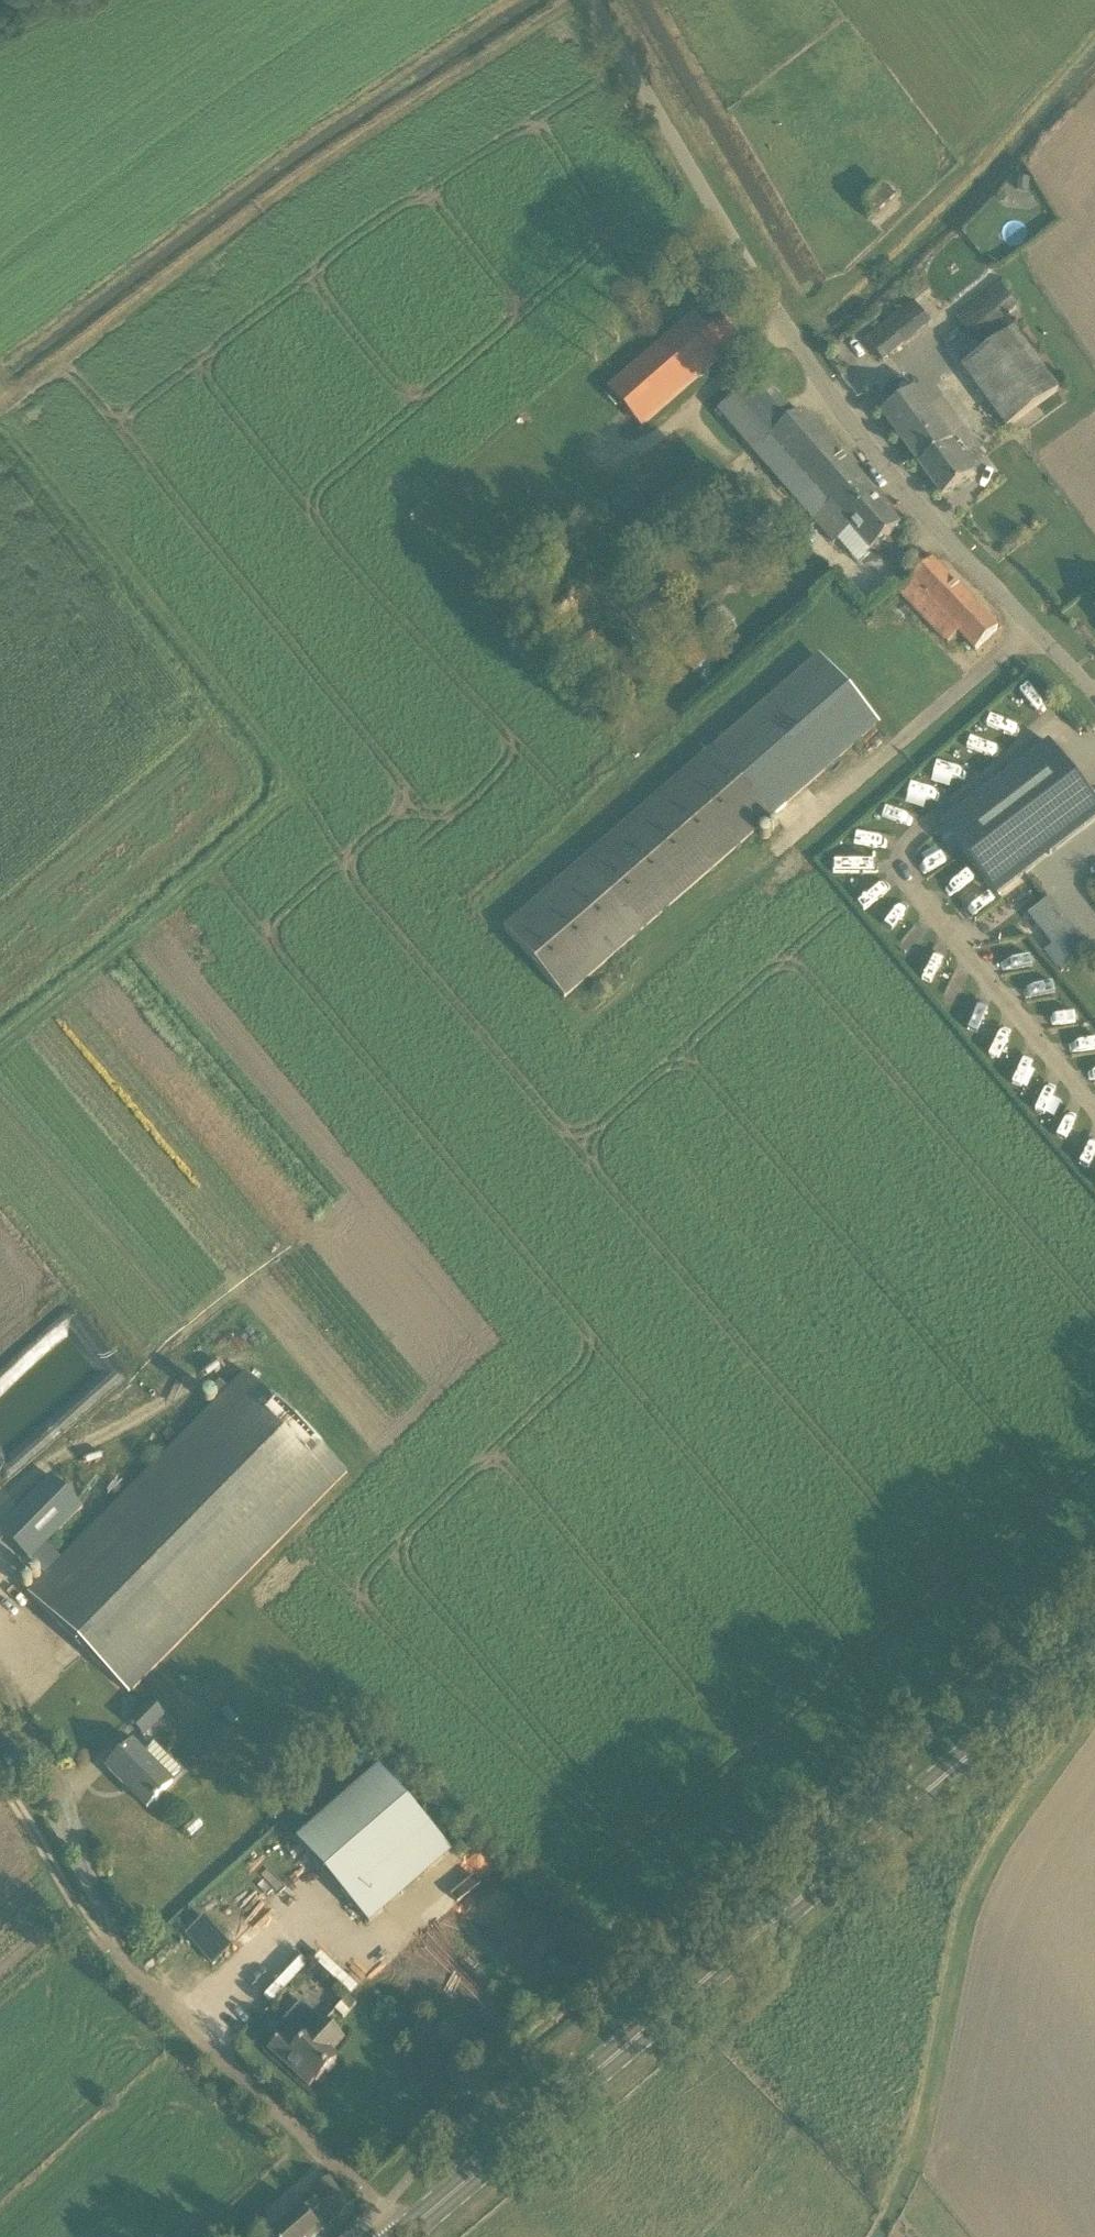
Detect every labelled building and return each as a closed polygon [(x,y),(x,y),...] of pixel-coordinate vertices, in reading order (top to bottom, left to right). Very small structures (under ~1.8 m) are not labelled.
[(1018,305),(1016,303),(1003,287),(1001,283),(990,292),(958,318),(975,340),(1014,309),(1018,305)] [(940,314),(935,308),(926,315),(915,300),(867,338),(884,360),(933,323),(931,321),(940,314)] [(608,388),(642,426),(740,341),(706,303),(608,388)] [(1007,429),(1058,391),(1013,329),(962,367),(1007,429)] [(830,505),(813,519),(834,543),(851,528),(871,551),(900,526),(802,412),(795,418),(759,376),(718,412),(755,453),(772,439),(830,505)] [(976,474),(952,443),(914,390),(880,415),(942,499),(976,474)] [(958,633),(976,651),(998,630),(932,561),(899,593),(948,643),(958,633)] [(507,929),(566,996),(878,723),(819,656),(507,929)] [(1094,821),(1094,804),(1048,743),(942,825),(997,896),(1036,866),(1094,821)] [(1053,948),(1044,955),(1057,970),(1085,948),(1049,900),(1028,916),(1053,948)] [(1075,1051),(1094,1049),(1094,1028),(1072,1031),(1075,1051)] [(1013,1081),(1033,1090),(1043,1067),(1023,1058),(1013,1081)] [(1065,1127),(1061,1139),(1075,1144),(1079,1131),(1065,1127)] [(247,1374),(29,1595),(129,1694),(347,1473),(247,1374)] [(83,1508),(52,1477),(0,1530),(0,1533),(44,1576),(61,1559),(47,1545),(83,1508)] [(144,1736),(164,1716),(151,1703),(131,1723),(144,1736)] [(155,1745),(145,1755),(133,1744),(108,1770),(147,1809),(173,1783),(182,1772),(155,1745)] [(370,1924),(451,1852),(379,1770),(296,1842),(370,1924)] [(296,2023),(284,2036),(283,2036),(270,2050),(301,2080),(306,2074),(316,2083),(337,2061),(330,2054),(343,2041),(323,2023),(311,2037),(296,2023)] [(330,2177),(316,2191),(341,2217),(355,2203),(330,2177)] [(269,2236),(270,2236),(317,2236),(322,2233),(308,2216),(321,2205),(311,2194),(298,2206),(301,2210),(269,2236)]
